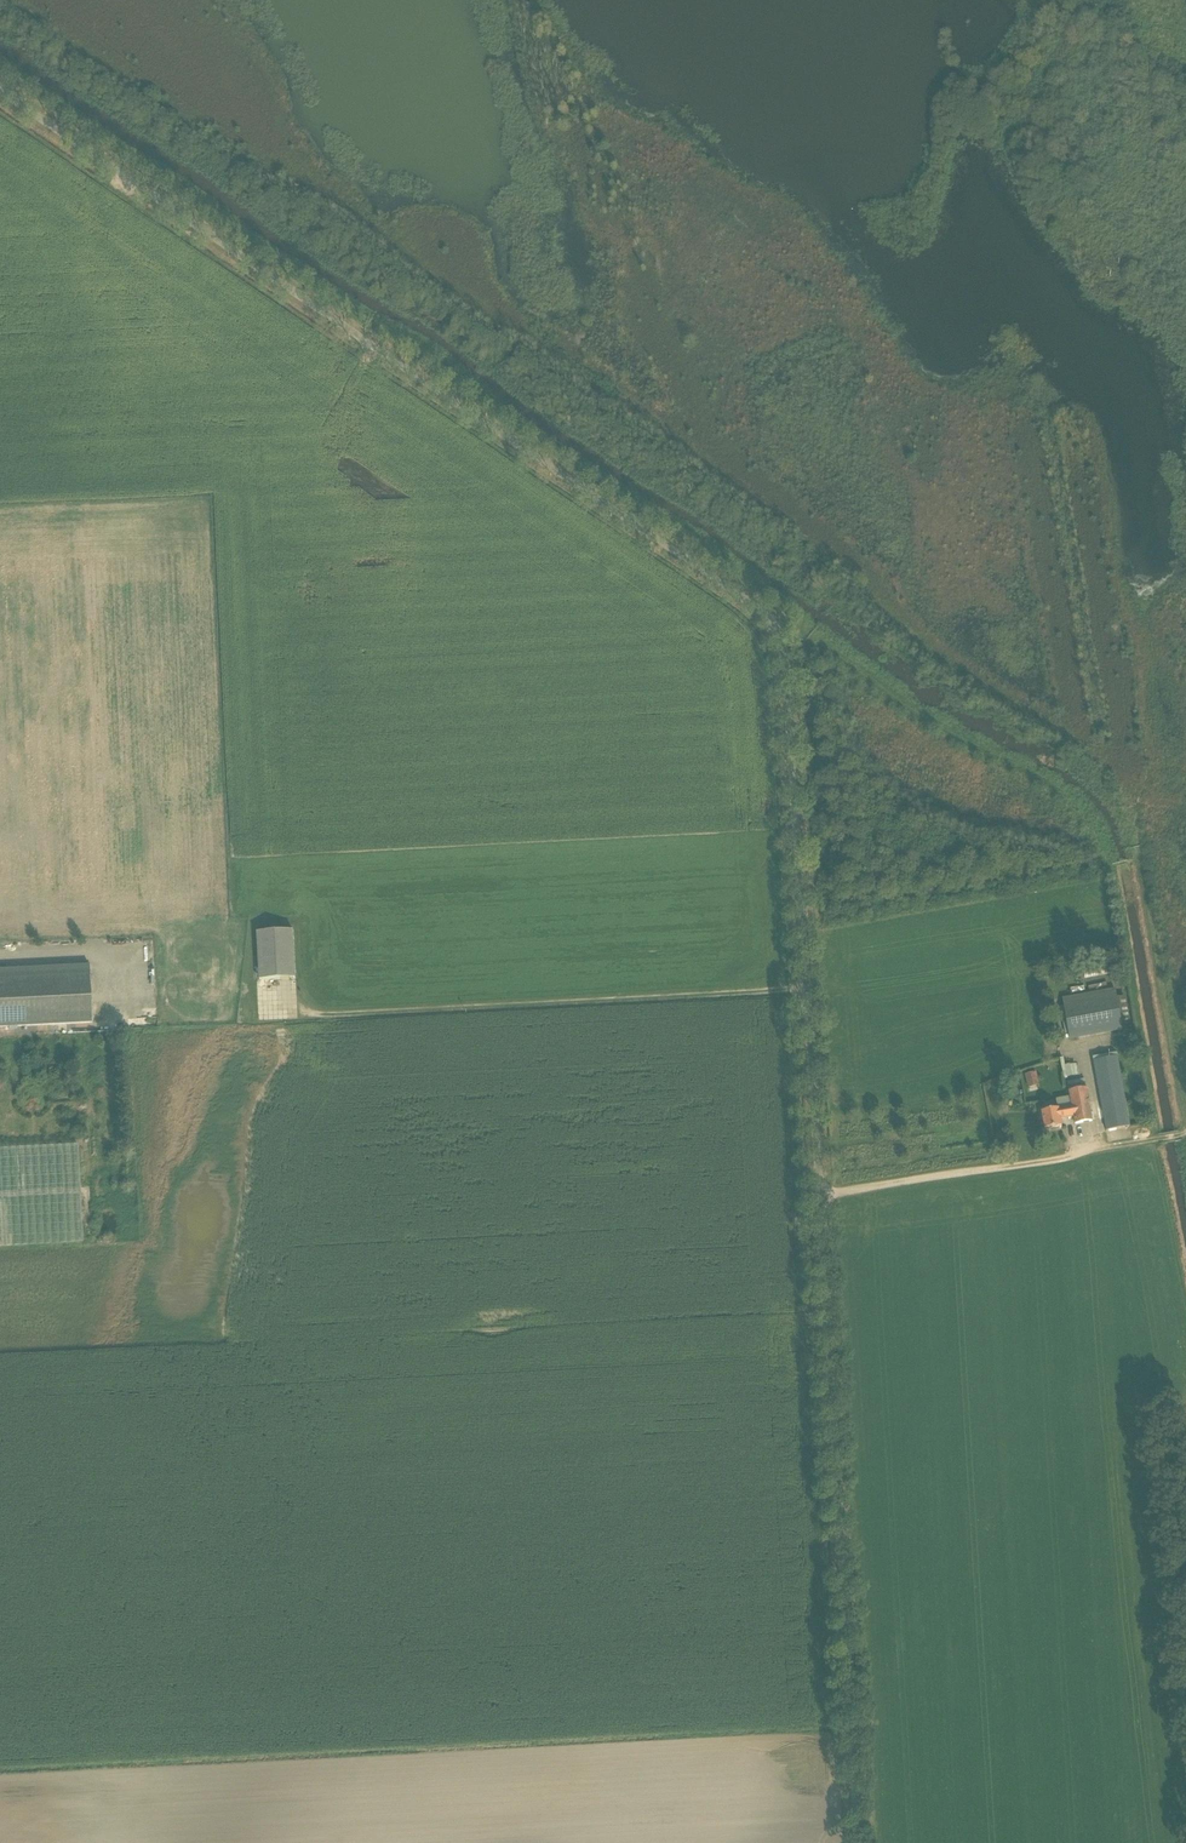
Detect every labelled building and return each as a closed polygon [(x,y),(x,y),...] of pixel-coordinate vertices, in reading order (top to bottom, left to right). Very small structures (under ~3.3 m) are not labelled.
[(296,979),(294,930),(257,932),(260,980),(296,979)] [(92,1023),(90,974),(89,966),(0,970),(0,1027),(92,1023)] [(1115,989),(1100,992),(1062,999),(1069,1041),(1108,1033),(1122,1031),(1121,1022),(1129,1020),(1125,996),(1116,997),(1115,989)] [(1094,1061),(1107,1131),(1130,1127),(1117,1057),(1094,1061)] [(1065,1067),(1067,1077),(1078,1075),(1077,1065),(1065,1067)] [(1027,1083),(1039,1081),(1037,1073),(1025,1075),(1027,1083)] [(1076,1124),(1092,1121),(1086,1082),(1068,1086),(1070,1096),(1056,1099),(1058,1108),(1042,1111),(1045,1130),(1062,1126),(1061,1120),(1071,1118),(1074,1117),(1076,1124)] [(77,1149),(0,1153),(0,1248),(83,1243),(77,1149)]
